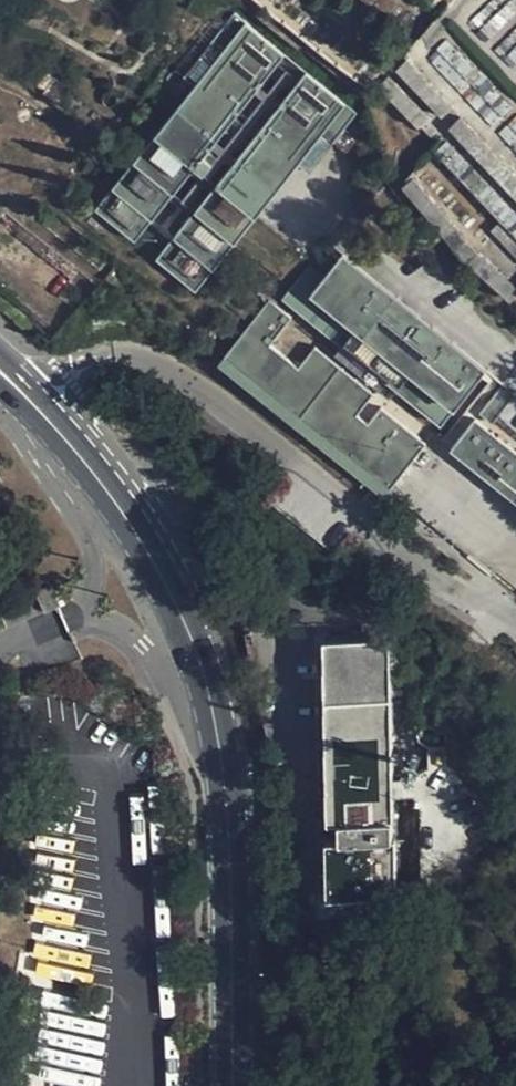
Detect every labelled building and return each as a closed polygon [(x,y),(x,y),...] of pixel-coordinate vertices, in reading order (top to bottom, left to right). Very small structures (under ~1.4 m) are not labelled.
[(218,51),(243,21),(234,14),(209,43),(218,51)] [(193,286),(342,116),(246,28),(93,205),(193,286)] [(399,187),(501,302),(515,288),(515,175),(513,178),(462,121),(428,151),(433,157),(399,187)] [(270,300),(222,366),(387,497),(487,372),(342,256),(326,277),(311,265),(278,306),(270,300)] [(479,411),(493,421),(515,391),(502,381),(479,411)] [(515,507),(515,453),(474,418),(448,450),(515,507)] [(396,894),(389,639),(324,640),(329,820),(340,820),(340,840),(327,841),(329,896),(396,894)] [(25,974),(60,978),(64,949),(29,945),(25,974)]
